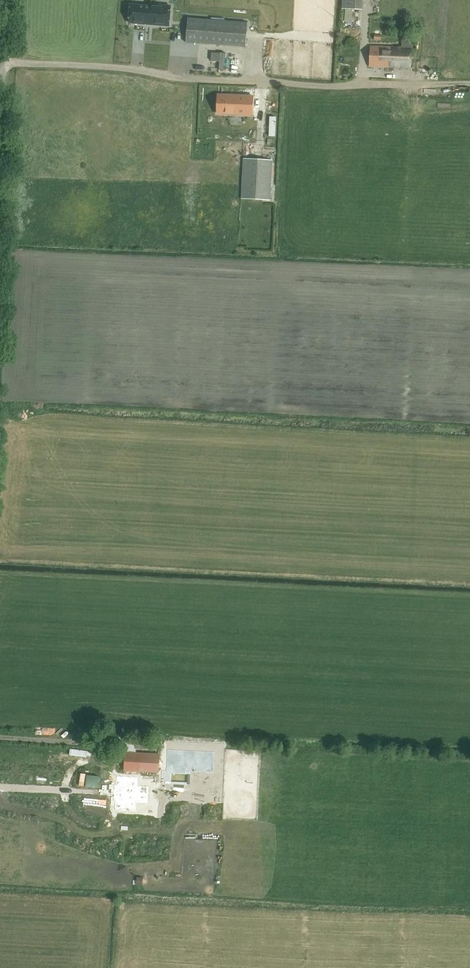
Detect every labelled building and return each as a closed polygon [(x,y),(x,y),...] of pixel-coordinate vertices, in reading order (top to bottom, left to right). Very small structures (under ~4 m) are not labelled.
[(342,9),(362,10),(362,0),(342,0),(342,9)] [(148,5),(128,4),(127,22),(166,25),(168,5),(148,3),(148,5)] [(245,47),(247,23),(187,17),(185,42),(245,47)] [(289,47),(289,46),(289,45),(289,44),(289,42),(288,41),(287,40),(287,39),(286,38),(285,37),(284,36),(282,36),(281,35),(280,35),(278,35),(277,35),(276,35),(275,36),(273,36),(272,37),(271,38),(270,38),(269,39),(269,41),(268,42),(267,43),(267,44),(267,46),(267,47),(267,48),(268,50),(268,51),(269,52),(269,53),(270,54),(271,55),(272,56),(274,56),(275,57),(276,57),(277,57),(279,57),(280,57),(281,57),(282,57),(284,56),(285,55),(286,54),(287,53),(288,52),(288,51),(289,50),(289,49),(289,47)] [(411,68),(412,42),(402,42),(401,48),(370,46),(370,66),(411,68)] [(252,115),(253,96),(218,95),(217,113),(252,115)] [(233,131),(232,114),(217,115),(217,131),(233,131)] [(271,200),(273,160),(243,158),(241,199),(271,200)] [(124,770),(158,772),(159,754),(141,753),(125,752),(124,770)] [(116,801),(118,801),(117,810),(125,810),(125,809),(131,810),(138,811),(139,802),(143,802),(144,786),(140,786),(140,777),(133,776),(133,777),(126,777),(126,776),(119,776),(119,784),(117,784),(116,801)]
